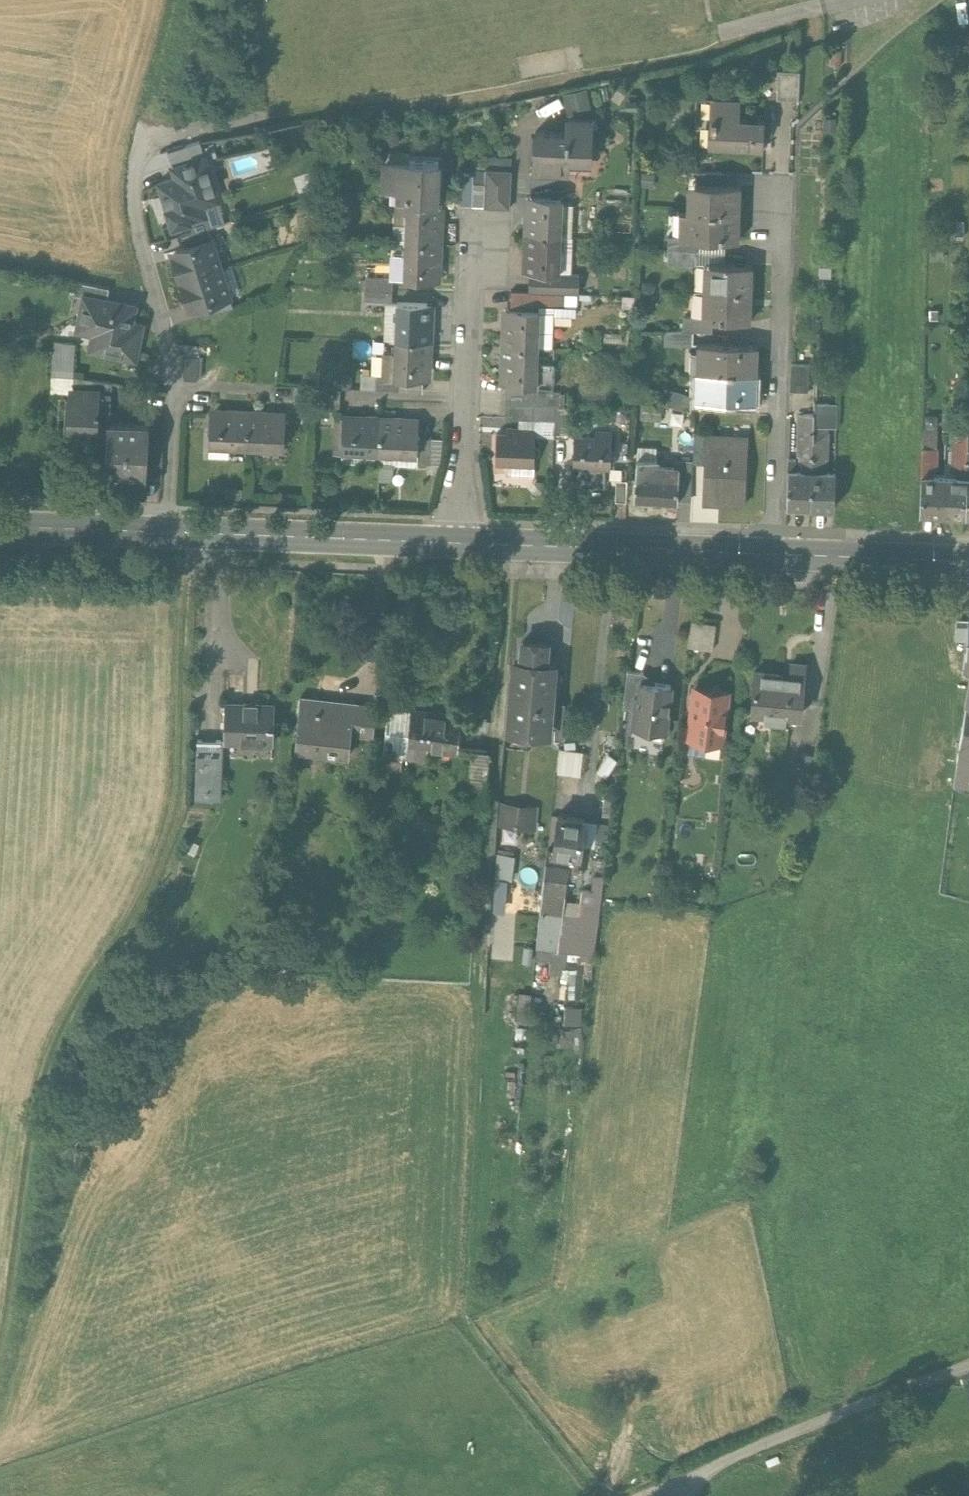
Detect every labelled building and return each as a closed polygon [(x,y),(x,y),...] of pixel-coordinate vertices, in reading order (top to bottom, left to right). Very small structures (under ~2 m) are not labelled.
[(780,75),(779,101),(799,101),(800,76),(780,75)] [(575,94),(578,111),(593,108),(590,91),(575,94)] [(742,101),(714,99),(714,102),(717,102),(716,119),(713,119),(712,128),(715,128),(714,148),(765,151),(766,122),(741,120),(742,101)] [(568,136),(536,135),(535,174),(569,175),(569,163),(591,164),(592,124),(568,123),(568,136)] [(218,204),(205,162),(173,172),(176,183),(159,188),(172,230),(205,220),(201,210),(218,204)] [(409,205),(426,206),(427,201),(434,202),(435,185),(438,185),(439,165),(410,164),(410,166),(386,165),(385,189),(409,191),(409,196),(407,196),(407,200),(409,200),(409,205)] [(698,184),(723,185),(723,173),(699,172),(698,184)] [(461,207),(485,208),(486,184),(473,184),(474,176),(462,176),(461,207)] [(512,185),(486,184),(485,208),(511,208),(512,185)] [(688,210),(688,212),(740,214),(741,214),(742,186),(723,185),(698,184),(697,210),(688,210)] [(562,199),(534,198),(533,213),(527,213),(526,235),(571,237),(572,204),(562,203),(562,199)] [(408,244),(408,243),(441,244),(442,224),(437,224),(437,206),(426,206),(409,205),(397,205),(396,243),(408,244)] [(688,212),(679,212),(679,238),(678,240),(697,240),(739,242),(740,214),(688,212)] [(184,251),(211,243),(208,232),(181,240),(184,251)] [(571,237),(526,235),(525,256),(531,256),(531,272),(571,274),(573,237),(571,237)] [(697,252),(697,240),(678,240),(679,238),(668,238),(668,251),(697,252)] [(220,271),(211,243),(171,256),(180,284),(220,271)] [(441,244),(408,243),(408,244),(407,257),(394,256),(393,280),(393,282),(434,284),(435,267),(440,267),(441,244)] [(697,265),(697,252),(668,251),(667,264),(697,265)] [(753,266),(710,264),(709,292),(752,294),(753,266)] [(220,271),(180,284),(189,313),(229,300),(220,271)] [(530,291),(578,293),(579,293),(580,274),(571,274),(531,272),(530,291)] [(393,280),(366,279),(365,291),(392,292),(393,282),(393,280)] [(85,299),(105,303),(107,291),(75,285),(72,299),(84,301),(85,299)] [(511,310),(539,311),(539,305),(577,306),(578,293),(530,291),(512,290),(511,310)] [(392,304),(392,292),(365,291),(365,304),(385,305),(392,305),(392,304)] [(752,294),(709,292),(704,292),(703,319),(703,320),(714,320),(752,322),(753,307),(752,307),(752,294)] [(105,303),(85,299),(84,301),(80,321),(93,324),(87,352),(134,362),(139,333),(130,331),(134,310),(105,303)] [(233,312),(229,300),(202,309),(206,320),(233,312)] [(384,341),(396,342),(430,343),(431,322),(426,322),(426,306),(392,304),(392,305),(385,305),(384,341)] [(511,326),(503,326),(502,347),(537,348),(549,349),(550,313),(539,313),(539,311),(511,310),(511,326)] [(714,332),(714,320),(703,320),(703,319),(685,318),(684,331),(695,332),(714,332)] [(694,346),(695,332),(684,331),(666,331),(666,345),(694,346)] [(430,343),(396,342),(396,354),(384,353),(383,379),(423,381),(424,365),(429,365),(430,343)] [(699,344),(698,372),(758,374),(759,347),(699,344)] [(74,347),(54,346),(53,370),(72,372),(74,347)] [(537,348),(502,347),(501,370),(508,370),(507,386),(535,387),(535,388),(553,388),(554,363),(537,362),(537,348)] [(183,382),(197,383),(198,360),(184,359),(183,382)] [(790,390),(809,390),(810,363),(791,363),(790,390)] [(758,374),(698,372),(697,400),(757,402),(758,374)] [(110,398),(110,386),(72,379),(71,396),(110,398)] [(422,392),(423,381),(383,379),(377,379),(377,390),(422,392)] [(535,388),(535,387),(507,386),(506,404),(507,404),(556,406),(560,406),(560,393),(535,391),(535,388)] [(665,391),(662,405),(692,411),(693,397),(665,391)] [(108,428),(109,428),(110,398),(71,396),(70,444),(107,447),(108,428)] [(954,444),(967,445),(967,415),(965,415),(965,406),(960,406),(960,400),(954,400),(955,406),(954,444)] [(814,414),(813,430),(811,506),(833,507),(834,473),(824,473),(825,458),(828,458),(829,428),(836,428),(837,403),(815,402),(814,414)] [(639,459),(657,461),(662,405),(643,403),(639,459)] [(556,421),(556,406),(507,404),(506,419),(556,421)] [(560,406),(556,406),(556,421),(555,438),(568,438),(570,406),(560,406)] [(247,447),(248,414),(226,414),(226,419),(210,419),(209,446),(247,447)] [(248,414),(247,447),(284,449),(285,422),(269,421),(269,415),(248,414)] [(800,430),(813,430),(814,414),(801,414),(800,430)] [(380,453),(382,419),(360,419),(360,425),(343,424),(343,451),(380,453)] [(382,419),(380,453),(417,455),(417,439),(418,427),(402,426),(402,420),(382,419)] [(145,479),(148,429),(128,427),(109,428),(108,428),(107,447),(105,476),(105,478),(145,479)] [(519,435),(497,434),(496,463),(508,463),(507,474),(533,475),(535,430),(519,430),(519,435)] [(786,506),(811,506),(813,430),(800,430),(800,455),(802,455),(802,471),(796,471),(797,460),(788,460),(786,506)] [(596,438),(574,437),(574,464),(611,466),(612,433),(596,432),(596,438)] [(693,462),(706,463),(707,438),(709,438),(709,433),(695,432),(693,462)] [(749,440),(709,438),(707,438),(706,463),(716,463),(714,503),(746,503),(749,440)] [(431,440),(417,439),(417,455),(416,464),(430,464),(431,440)] [(957,476),(944,476),(943,512),(965,513),(967,450),(967,445),(954,444),(953,470),(957,473),(957,476)] [(936,449),(921,449),(919,511),(943,512),(944,476),(931,476),(931,471),(935,469),(936,449)] [(657,461),(639,459),(635,498),(677,501),(679,469),(657,467),(657,461)] [(627,501),(627,480),(617,480),(616,501),(627,501)] [(968,620),(956,619),(954,640),(967,641),(968,620)] [(717,625),(693,621),(689,646),(714,650),(717,625)] [(549,644),(523,642),(521,665),(514,665),(509,729),(526,730),(526,736),(548,738),(548,737),(549,725),(551,725),(553,701),(556,665),(547,664),(549,644)] [(780,673),(755,671),(752,705),(789,708),(790,702),(802,703),(805,663),(791,662),(790,676),(779,675),(780,673)] [(643,680),(645,680),(646,672),(629,670),(625,705),(637,707),(638,693),(641,694),(643,680)] [(672,684),(645,680),(643,680),(641,694),(638,693),(637,707),(635,724),(667,728),(668,721),(670,721),(671,713),(669,713),(672,684)] [(956,759),(968,760),(968,685),(956,759)] [(714,690),(696,687),(688,749),(720,753),(728,692),(722,691),(718,686),(714,690)] [(301,695),(300,695),(295,746),(349,752),(350,732),(353,701),(352,701),(352,703),(301,697),(301,695)] [(376,703),(353,701),(350,732),(373,734),(376,703)] [(551,725),(549,725),(548,737),(561,739),(565,702),(553,701),(551,725)] [(242,703),(225,703),(224,739),(227,739),(271,740),(272,704),(256,704),(256,702),(242,702),(242,703)] [(456,748),(460,712),(412,707),(407,751),(427,753),(428,745),(456,748)] [(219,795),(220,738),(196,738),(194,795),(219,795)] [(271,756),(271,740),(227,739),(227,755),(271,756)] [(484,799),(487,750),(484,749),(472,747),(467,797),(484,799)] [(584,749),(561,747),(558,770),(582,772),(584,749)] [(536,804),(503,801),(502,820),(534,822),(536,804)] [(549,842),(544,886),(564,889),(569,858),(577,860),(584,814),(558,810),(554,843),(549,842)] [(516,874),(518,850),(499,848),(497,873),(516,874)] [(564,889),(544,886),(537,945),(560,946),(561,913),(564,889)]
